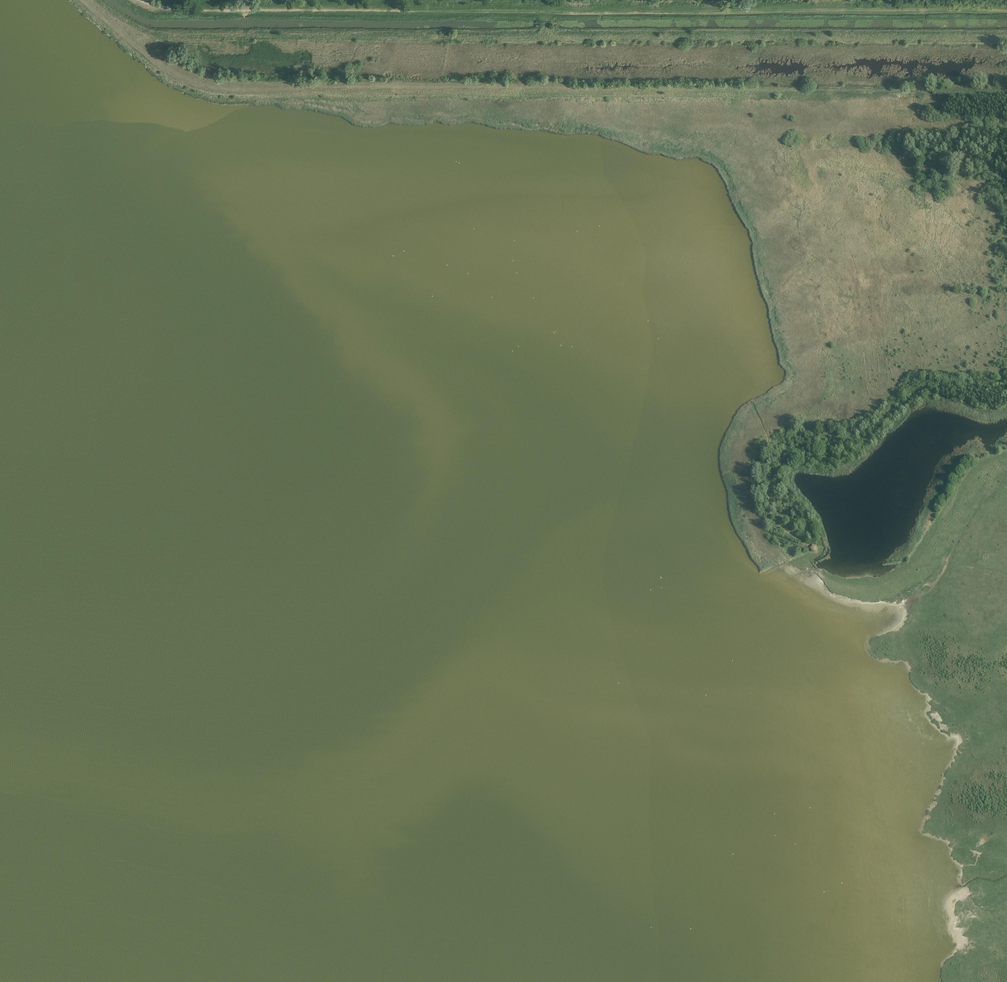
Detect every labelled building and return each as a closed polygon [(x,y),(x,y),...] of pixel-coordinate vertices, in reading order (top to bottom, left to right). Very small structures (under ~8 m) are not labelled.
[(817,548),(817,546),(817,545),(816,544),(815,543),(815,542),(814,542),(812,542),(811,542),(810,542),(809,543),(808,544),(807,545),(807,546),(808,548),(809,550),(810,551),(811,551),(812,551),(814,551),(816,550),(817,548)]
